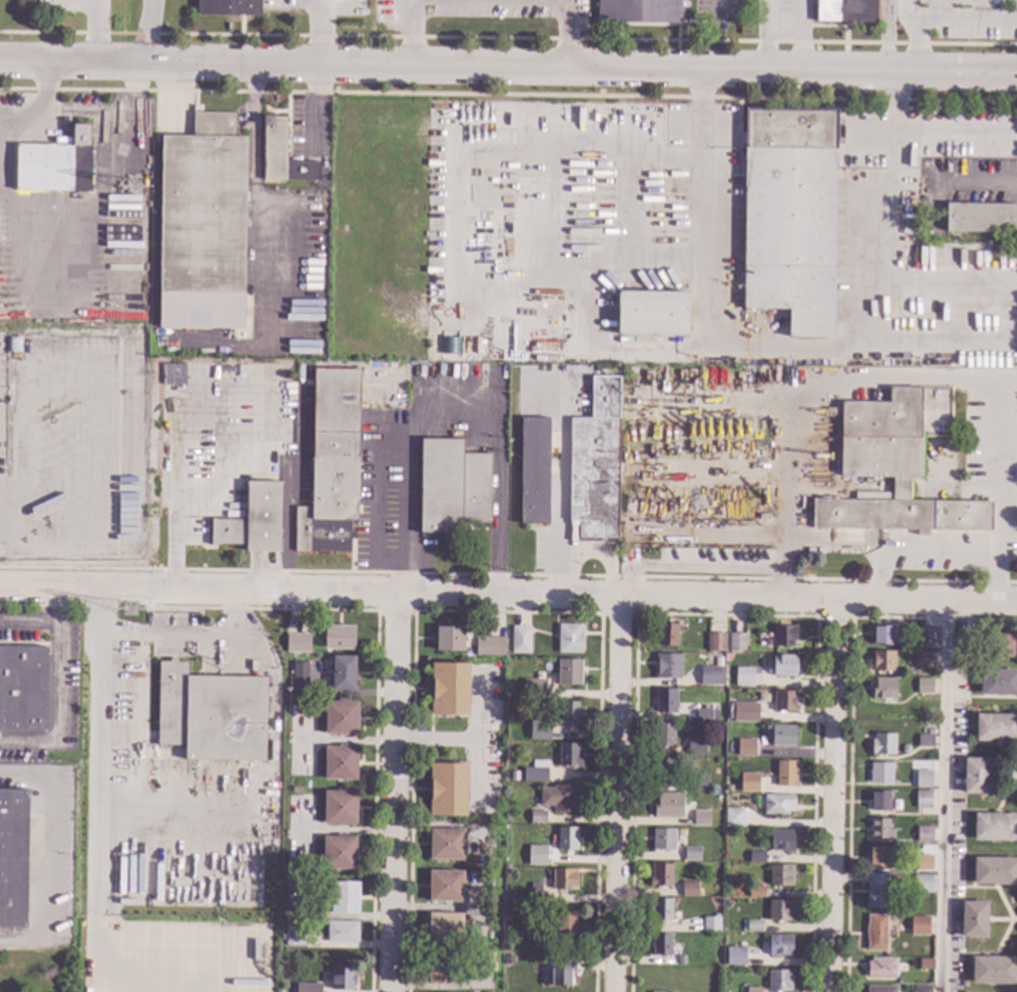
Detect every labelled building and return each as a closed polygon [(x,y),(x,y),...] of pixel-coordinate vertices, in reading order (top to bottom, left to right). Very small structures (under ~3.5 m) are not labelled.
[(197,15),(197,0),(260,0),(260,16),(197,15)] [(596,22),(596,0),(681,0),(681,24),(596,22)] [(816,22),(816,0),(876,0),(876,23),(816,22)] [(833,339),(788,338),(788,310),(742,309),(745,108),(836,109),(833,339)] [(234,137),(246,137),(243,329),(158,328),(161,136),(192,136),(193,113),(234,114),(234,137)] [(286,117),(285,181),(262,181),(264,117),(286,117)] [(88,145),(91,145),(90,193),(71,193),(71,192),(14,190),(15,144),(71,145),(72,125),(88,125),(88,145)] [(1016,223),(1016,241),(1007,241),(1007,233),(946,231),(947,204),(1016,206),(1016,223)] [(686,336),(617,335),(617,292),(687,293),(686,336)] [(20,353),(7,353),(7,338),(20,338),(20,353)] [(184,364),(163,365),(163,386),(185,385),(184,364)] [(356,520),(350,520),(349,533),(355,533),(355,539),(349,539),(349,552),(294,551),(295,507),(311,507),(314,369),(359,370),(356,520)] [(616,539),(604,539),(604,543),(591,542),(591,540),(576,540),(576,524),(568,524),(569,418),(590,419),(591,377),(618,377),(616,539)] [(949,436),(920,436),(920,478),(909,478),(909,501),(991,502),(991,531),(928,530),(928,536),(916,536),(916,531),(811,529),(812,500),(891,501),(892,478),(840,477),(841,402),(888,403),(888,387),(950,388),(949,436)] [(548,524),(519,524),(521,418),(549,418),(548,524)] [(462,454),(490,454),(488,524),(461,523),(461,534),(418,534),(420,439),(462,440),(462,454)] [(279,552),(245,552),(245,544),(216,544),(216,546),(210,546),(210,519),(245,520),(245,482),(280,482),(279,552)] [(678,625),(676,647),(657,646),(659,624),(678,625)] [(580,635),(581,635),(581,654),(558,653),(558,625),(581,625),(580,635)] [(797,640),(793,640),(793,647),(773,646),(773,625),(797,626),(797,640)] [(354,650),(324,650),(324,626),(354,626),(354,650)] [(893,627),(893,645),(873,644),(873,626),(893,627)] [(464,652),(435,651),(436,627),(464,628),(464,652)] [(529,653),(511,653),(511,627),(529,627),(529,653)] [(935,643),(920,643),(920,627),(936,627),(935,643)] [(970,648),(956,647),(956,632),(970,632),(970,648)] [(725,652),(706,652),(706,633),(724,634),(725,634),(725,652)] [(1013,658),(995,658),(995,633),(1013,633),(1013,658)] [(309,653),(286,652),(286,634),(309,635),(309,653)] [(745,651),(728,650),(728,634),(742,634),(745,634),(745,651)] [(504,657),(505,638),(475,637),(475,656),(504,657)] [(45,731),(0,730),(0,646),(46,647),(45,731)] [(933,652),(933,668),(917,668),(917,651),(933,652)] [(894,672),(872,671),(872,652),(895,652),(894,672)] [(680,655),(680,680),(654,679),(655,654),(680,655)] [(795,677),(772,676),(773,673),(769,673),(769,668),(773,668),(773,655),(796,656),(795,677)] [(354,691),(331,691),(331,657),(355,657),(354,691)] [(176,662),(187,662),(187,677),(265,678),(264,762),(184,761),(184,746),(156,746),(158,662),(168,662),(168,660),(176,660),(176,662)] [(581,685),(557,685),(558,660),(581,660),(581,685)] [(307,663),(291,663),(291,694),(307,694),(307,663)] [(467,716),(430,716),(431,664),(468,664),(467,716)] [(724,686),(700,685),(700,667),(724,667),(724,686)] [(760,686),(745,686),(745,670),(760,670),(760,686)] [(1016,696),(980,695),(980,670),(1016,670),(1016,696)] [(896,700),(871,699),(871,681),(875,681),(875,679),(896,679),(896,700)] [(932,694),(912,694),(912,679),(932,679),(932,694)] [(549,699),(532,699),(532,696),(528,696),(528,687),(532,687),(532,685),(549,685),(549,699)] [(676,714),(655,714),(655,689),(677,689),(676,714)] [(795,712),(773,711),(774,692),(796,692),(795,712)] [(579,725),(559,724),(559,702),(579,703),(579,725)] [(357,736),(324,735),(325,703),(357,704),(357,736)] [(757,721),(733,721),(733,703),(757,704),(757,721)] [(712,721),(696,721),(696,710),(712,710),(712,721)] [(975,715),(1016,715),(1016,742),(974,741),(975,715)] [(550,740),(534,740),(535,724),(550,724),(550,740)] [(674,747),(654,747),(654,724),(674,725),(674,747)] [(794,747),(771,746),(771,738),(769,738),(769,734),(765,734),(765,727),(772,727),(772,726),(795,726),(794,747)] [(894,755),(871,755),(871,740),(874,740),(874,734),(895,735),(894,755)] [(933,748),(917,747),(917,736),(933,736),(933,748)] [(701,757),(686,757),(686,739),(702,739),(701,757)] [(755,756),(739,757),(739,740),(755,740),(755,756)] [(578,767),(558,767),(559,744),(579,744),(578,767)] [(911,750),(907,755),(902,752),(902,747),(907,745),(911,750)] [(356,780),(324,780),(324,747),(357,748),(356,780)] [(989,795),(963,794),(964,758),(990,759),(989,795)] [(673,782),(653,782),(653,759),(674,759),(673,782)] [(546,783),(523,782),(523,768),(532,768),(532,761),(547,761),(546,783)] [(796,787),(772,787),(773,776),(777,776),(777,762),(796,762),(796,787)] [(892,783),(869,783),(870,763),(878,763),(892,764),(892,783)] [(466,817),(428,816),(429,764),(467,765),(466,817)] [(931,788),(916,788),(916,771),(931,771),(931,788)] [(765,793),(748,793),(748,774),(765,775),(765,793)] [(706,792),(685,791),(685,775),(706,775),(706,792)] [(578,797),(577,797),(577,813),(552,812),(552,806),(539,806),(540,788),(553,789),(553,786),(576,786),(576,785),(578,785),(578,797)] [(300,794),(292,793),(292,786),(300,786),(300,794)] [(25,928),(0,927),(0,790),(27,790),(25,928)] [(356,825),(323,825),(323,791),(356,792),(356,825)] [(889,811),(866,811),(866,800),(870,801),(871,791),(890,791),(889,811)] [(931,809),(915,809),(915,791),(931,791),(931,809)] [(681,802),(683,802),(682,818),(654,817),(654,800),(657,800),(657,794),(681,794),(681,802)] [(794,807),(792,807),(792,812),(787,812),(787,815),(763,815),(764,795),(794,796),(794,807)] [(545,824),(529,824),(529,811),(545,811),(545,824)] [(709,826),(693,826),(693,811),(709,811),(709,826)] [(738,814),(738,827),(724,827),(724,813),(738,814)] [(974,814),(1016,814),(1016,841),(973,841),(974,814)] [(888,840),(869,839),(870,819),(889,819),(888,840)] [(932,843),(917,843),(917,827),(932,827),(932,843)] [(576,850),(557,850),(557,829),(577,830),(576,850)] [(463,861),(429,860),(429,830),(463,830),(463,861)] [(674,851),(652,850),(652,842),(650,842),(650,836),(652,836),(652,830),(674,830),(674,851)] [(793,851),(770,851),(770,830),(793,831),(793,851)] [(355,870),(322,870),(322,837),(355,837),(355,870)] [(700,861),(685,861),(685,847),(700,848),(700,861)] [(888,867),(869,866),(869,847),(888,848),(888,867)] [(546,866),(523,866),(524,850),(546,851),(546,866)] [(765,863),(749,862),(749,852),(765,852),(765,863)] [(931,870),(916,870),(916,856),(932,856),(931,870)] [(974,858),(1016,859),(1016,886),(974,885),(974,858)] [(671,887),(648,887),(648,877),(651,877),(651,864),(672,864),(671,887)] [(793,886),(769,886),(770,867),(793,867),(793,886)] [(576,890),(552,889),(553,870),(577,870),(576,890)] [(462,903),(428,902),(429,871),(462,872),(462,903)] [(887,882),(889,882),(889,897),(887,897),(886,909),(867,908),(867,907),(866,907),(866,883),(869,883),(869,874),(887,875),(887,882)] [(932,893),(914,893),(915,875),(917,875),(932,875),(932,893)] [(697,897),(681,897),(681,882),(697,883),(697,897)] [(358,914),(331,914),(331,884),(358,884),(358,914)] [(541,891),(546,891),(545,906),(529,906),(530,884),(541,884),(541,891)] [(764,898),(748,898),(748,887),(764,887),(764,898)] [(671,921),(649,921),(649,909),(652,909),(652,899),(671,899),(671,921)] [(792,922),(768,921),(769,901),(792,901),(792,922)] [(987,938),(961,937),(962,902),(988,902),(987,938)] [(575,934),(555,934),(555,912),(575,912),(575,934)] [(461,914),(461,944),(428,944),(428,913),(461,914)] [(886,916),(886,951),(867,951),(867,940),(865,940),(865,925),(867,925),(867,915),(886,916)] [(719,932),(703,932),(703,918),(720,919),(719,932)] [(929,935),(910,935),(910,918),(929,918),(929,935)] [(357,943),(326,943),(327,921),(357,922),(357,943)] [(762,932),(746,932),(746,931),(741,931),(742,921),(746,921),(762,921),(762,932)] [(550,948),(532,948),(533,934),(550,934),(550,948)] [(670,956),(652,956),(652,935),(671,935),(670,956)] [(791,956),(768,956),(768,936),(792,936),(791,956)] [(740,967),(723,967),(723,951),(740,951),(740,967)] [(451,985),(427,984),(427,953),(452,953),(451,985)] [(1016,985),(971,984),(971,957),(1016,957),(1016,985)] [(895,978),(866,977),(867,962),(871,962),(871,958),(895,958),(895,978)] [(933,970),(919,970),(919,960),(933,960),(933,970)] [(575,976),(570,976),(570,986),(550,986),(551,969),(555,969),(555,962),(576,962),(575,976)] [(353,976),(355,976),(355,983),(352,983),(352,991),(331,990),(331,968),(353,968),(353,976)] [(791,991),(768,991),(768,971),(791,972),(791,991)] [(320,984),(295,984),(295,991),(320,991),(320,984)]
